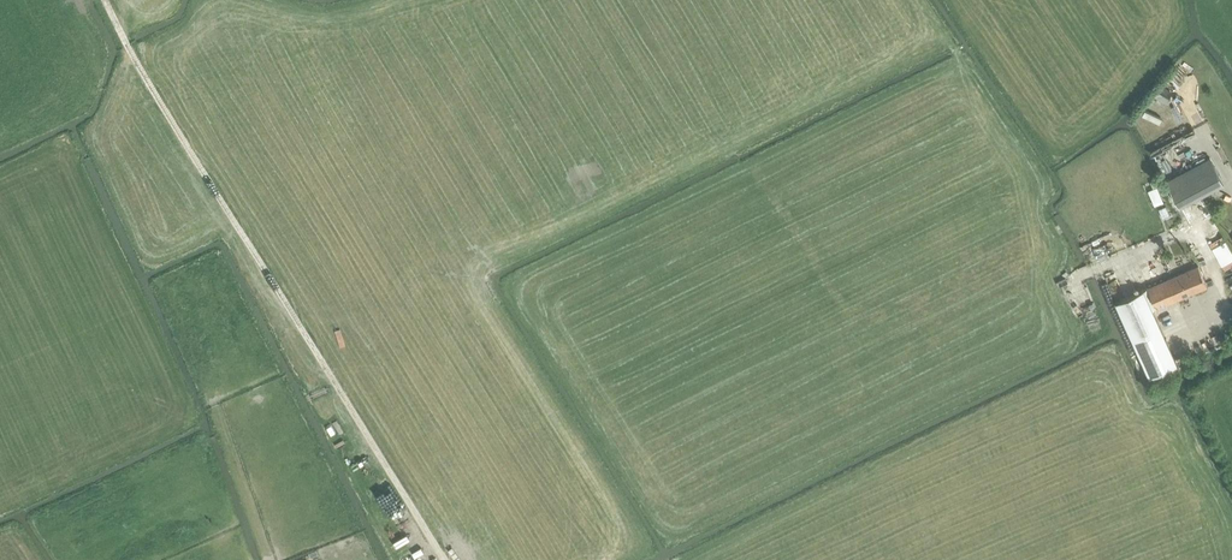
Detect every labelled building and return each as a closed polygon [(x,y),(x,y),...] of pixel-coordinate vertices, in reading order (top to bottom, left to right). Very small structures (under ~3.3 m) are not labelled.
[(1210,157),(1166,180),(1180,206),(1224,183),(1210,157)] [(1157,188),(1149,192),(1154,203),(1156,202),(1157,205),(1163,202),(1157,188)] [(1180,215),(1190,233),(1211,222),(1201,204),(1180,215)] [(1198,268),(1147,290),(1156,310),(1207,288),(1198,268)] [(1147,290),(1115,304),(1149,378),(1178,364),(1153,311),(1156,310),(1147,290)]
